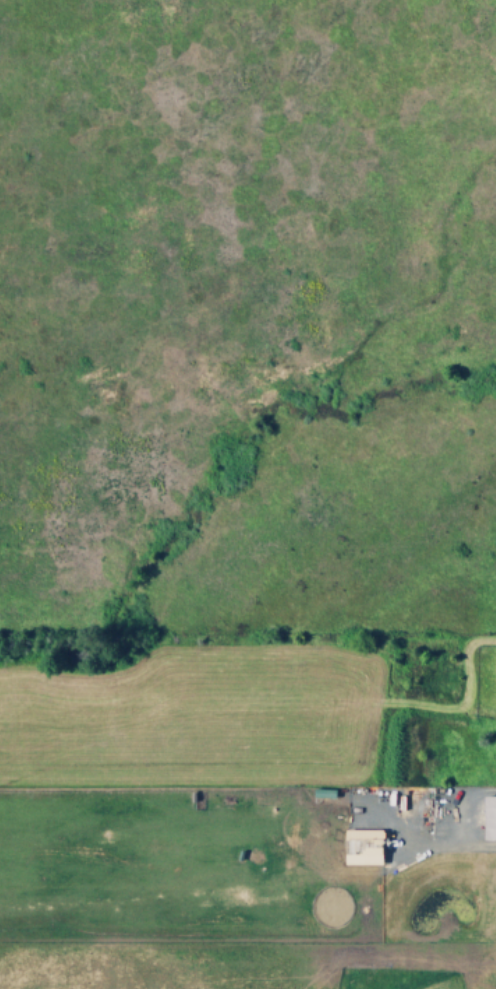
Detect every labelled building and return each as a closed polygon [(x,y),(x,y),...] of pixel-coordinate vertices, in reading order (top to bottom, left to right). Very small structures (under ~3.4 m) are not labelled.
[(480,838),(495,838),(495,794),(481,794),(480,838)]
